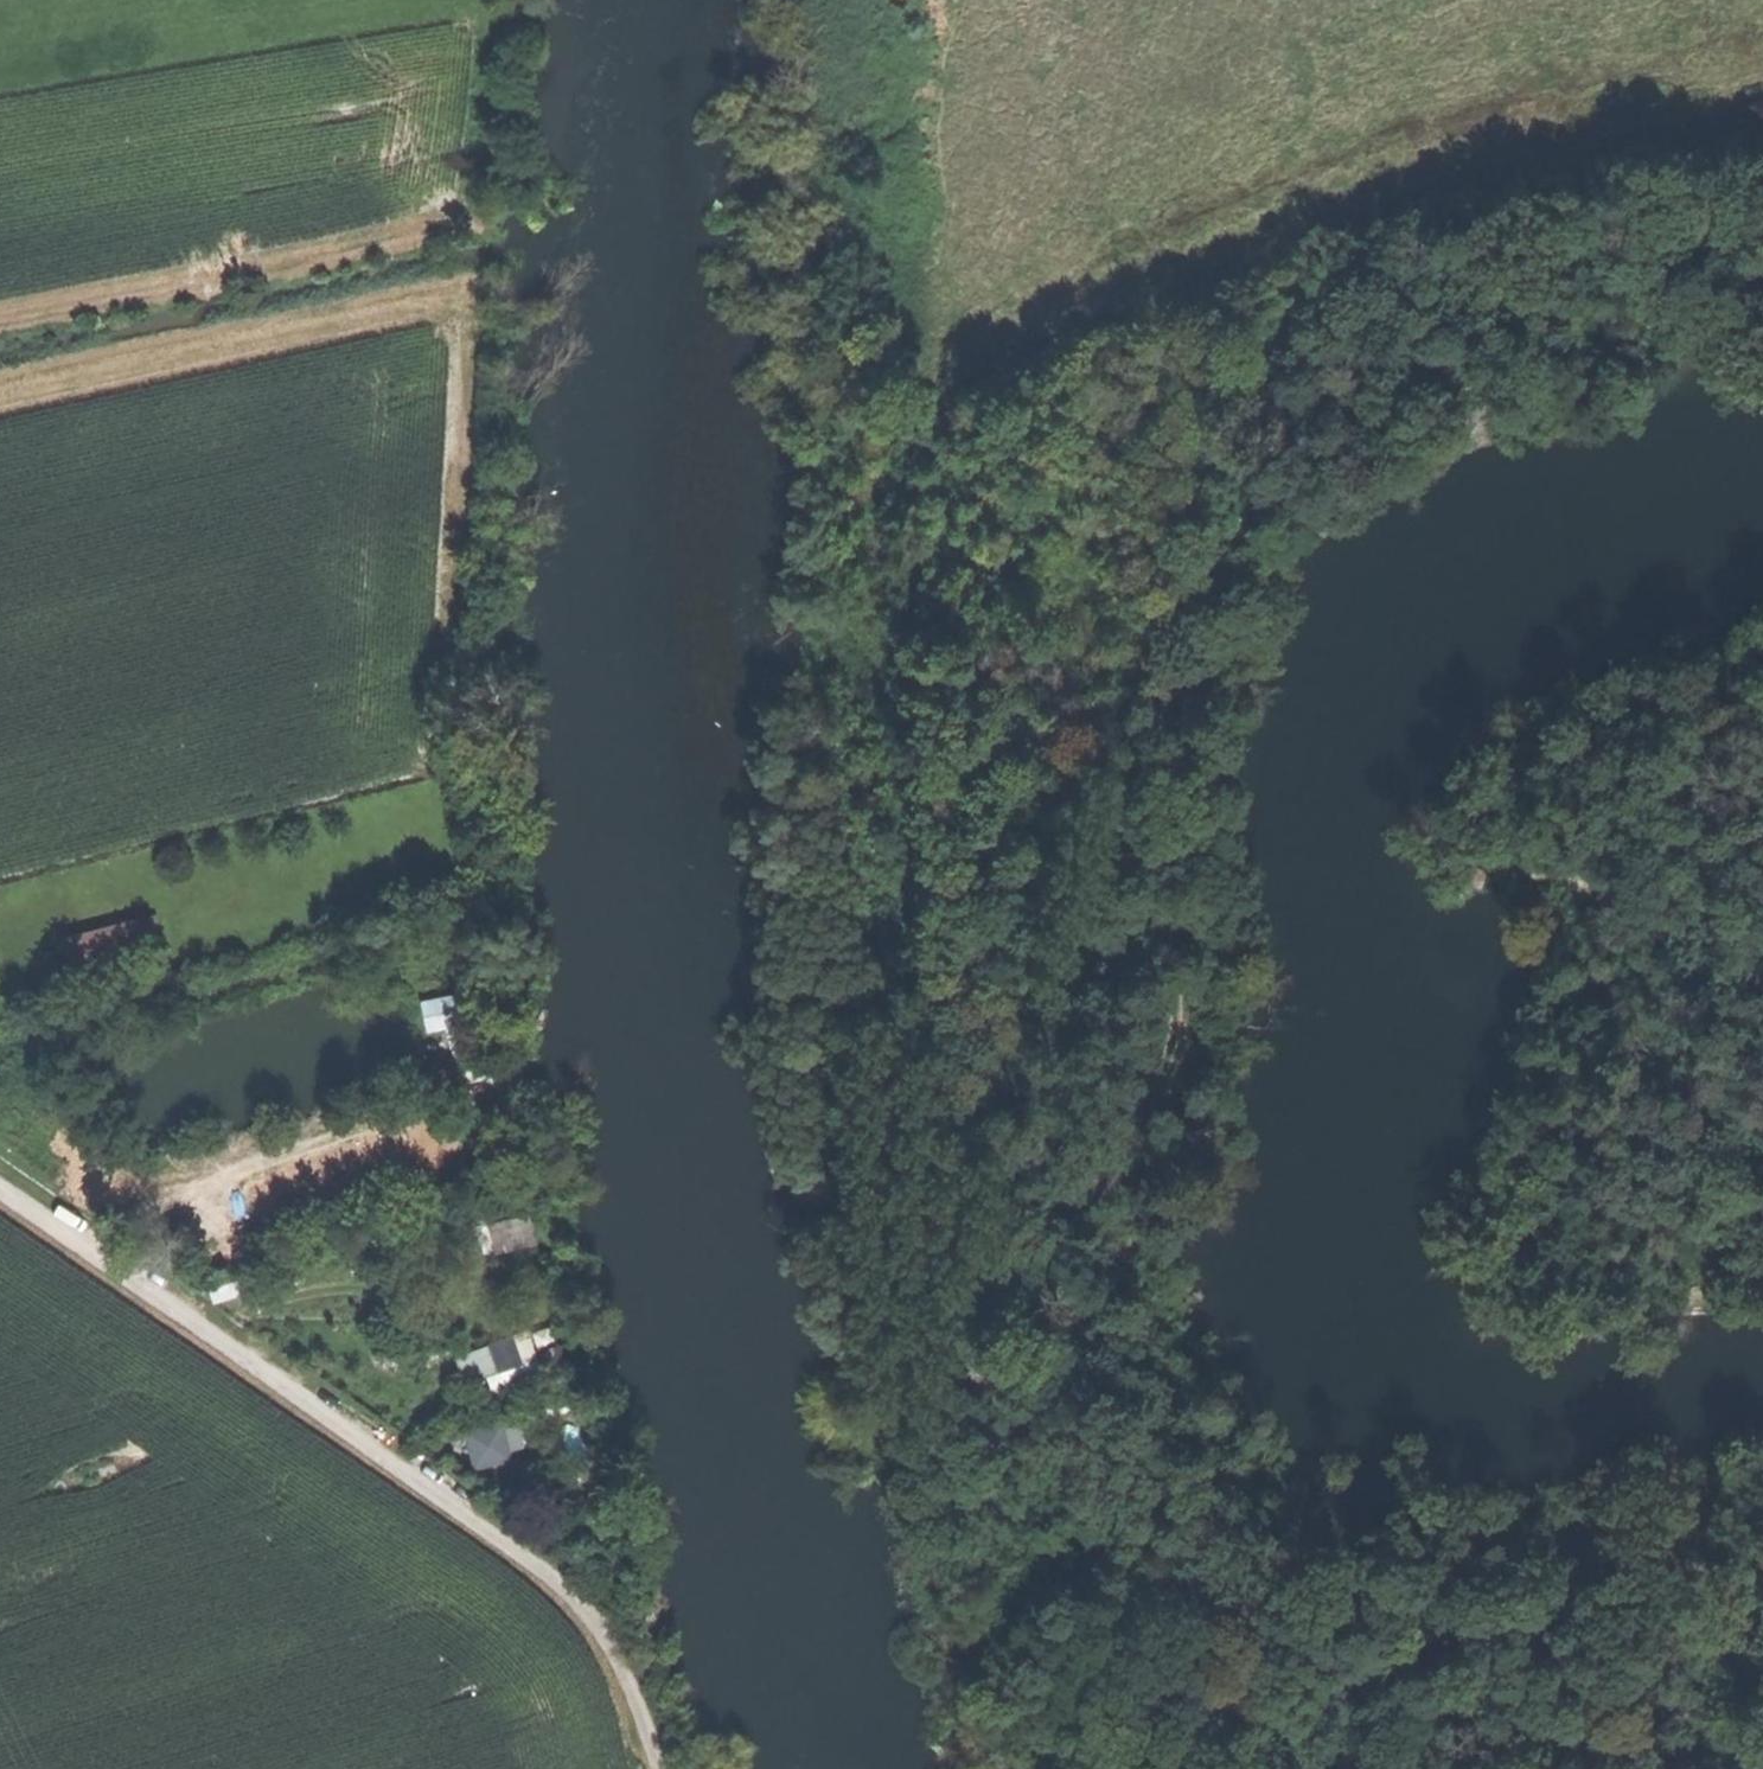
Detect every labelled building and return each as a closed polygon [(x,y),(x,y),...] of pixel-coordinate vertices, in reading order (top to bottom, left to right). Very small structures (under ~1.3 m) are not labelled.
[(161,910),(73,936),(85,976),(173,951),(161,910)] [(484,987),(449,991),(459,1074),(494,1070),(484,987)] [(483,1401),(551,1375),(534,1329),(466,1354),(483,1401)] [(469,1430),(470,1438),(506,1431),(504,1423),(469,1430)] [(522,1428),(506,1431),(508,1444),(524,1441),(522,1428)] [(475,1458),(478,1474),(513,1466),(508,1444),(506,1431),(470,1438),(475,1458)]
